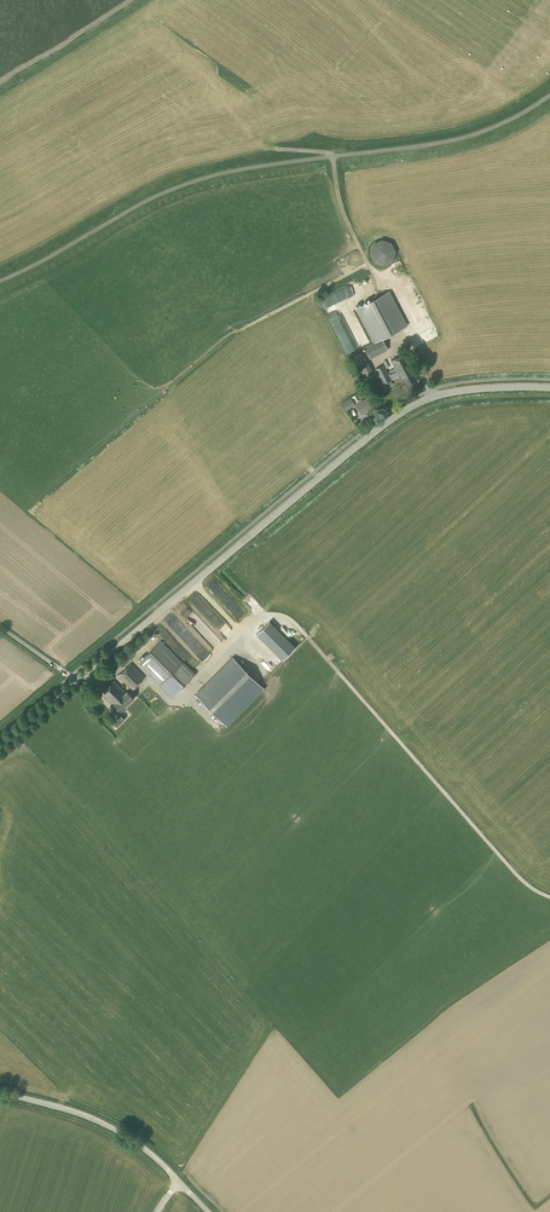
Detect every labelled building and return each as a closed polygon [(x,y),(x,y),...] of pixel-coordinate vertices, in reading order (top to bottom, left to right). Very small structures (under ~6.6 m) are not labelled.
[(380,264),(385,264),(392,261),(396,253),(392,241),(382,238),(373,243),(369,252),(373,261),(380,264)] [(392,262),(394,266),(403,262),(401,258),(392,262)] [(335,275),(340,281),(345,277),(340,271),(335,275)] [(337,289),(341,299),(352,294),(347,284),(337,289)] [(321,297),(325,307),(340,299),(335,290),(321,297)] [(370,359),(388,350),(382,339),(407,326),(389,291),(355,309),(373,343),(364,347),(370,359)] [(354,311),(346,315),(349,322),(358,318),(354,311)] [(417,380),(411,369),(412,368),(405,354),(391,361),(396,372),(390,375),(389,374),(388,374),(383,365),(375,369),(383,384),(400,375),(406,386),(407,386),(408,386),(410,385),(410,384),(417,380)] [(344,402),(341,403),(344,408),(345,410),(354,405),(350,398),(349,398),(344,402)] [(361,413),(372,406),(367,398),(356,405),(361,413)] [(214,593),(221,588),(216,580),(208,585),(214,593)] [(190,610),(193,607),(189,603),(182,610),(189,617),(193,612),(190,610)] [(160,628),(164,634),(168,631),(164,625),(160,628)] [(202,646),(183,628),(178,633),(197,652),(202,646)] [(183,663),(161,641),(139,663),(161,685),(160,685),(172,697),(194,675),(183,663)] [(212,642),(194,659),(201,667),(219,649),(212,642)] [(192,657),(186,650),(182,654),(188,660),(192,657)] [(264,685),(234,656),(197,695),(227,725),(264,685)] [(131,690),(145,677),(130,663),(117,676),(131,690)] [(125,693),(113,680),(101,692),(113,705),(112,706),(119,713),(134,699),(127,691),(125,693)] [(117,727),(124,720),(119,714),(115,718),(116,719),(112,723),(117,727)]
